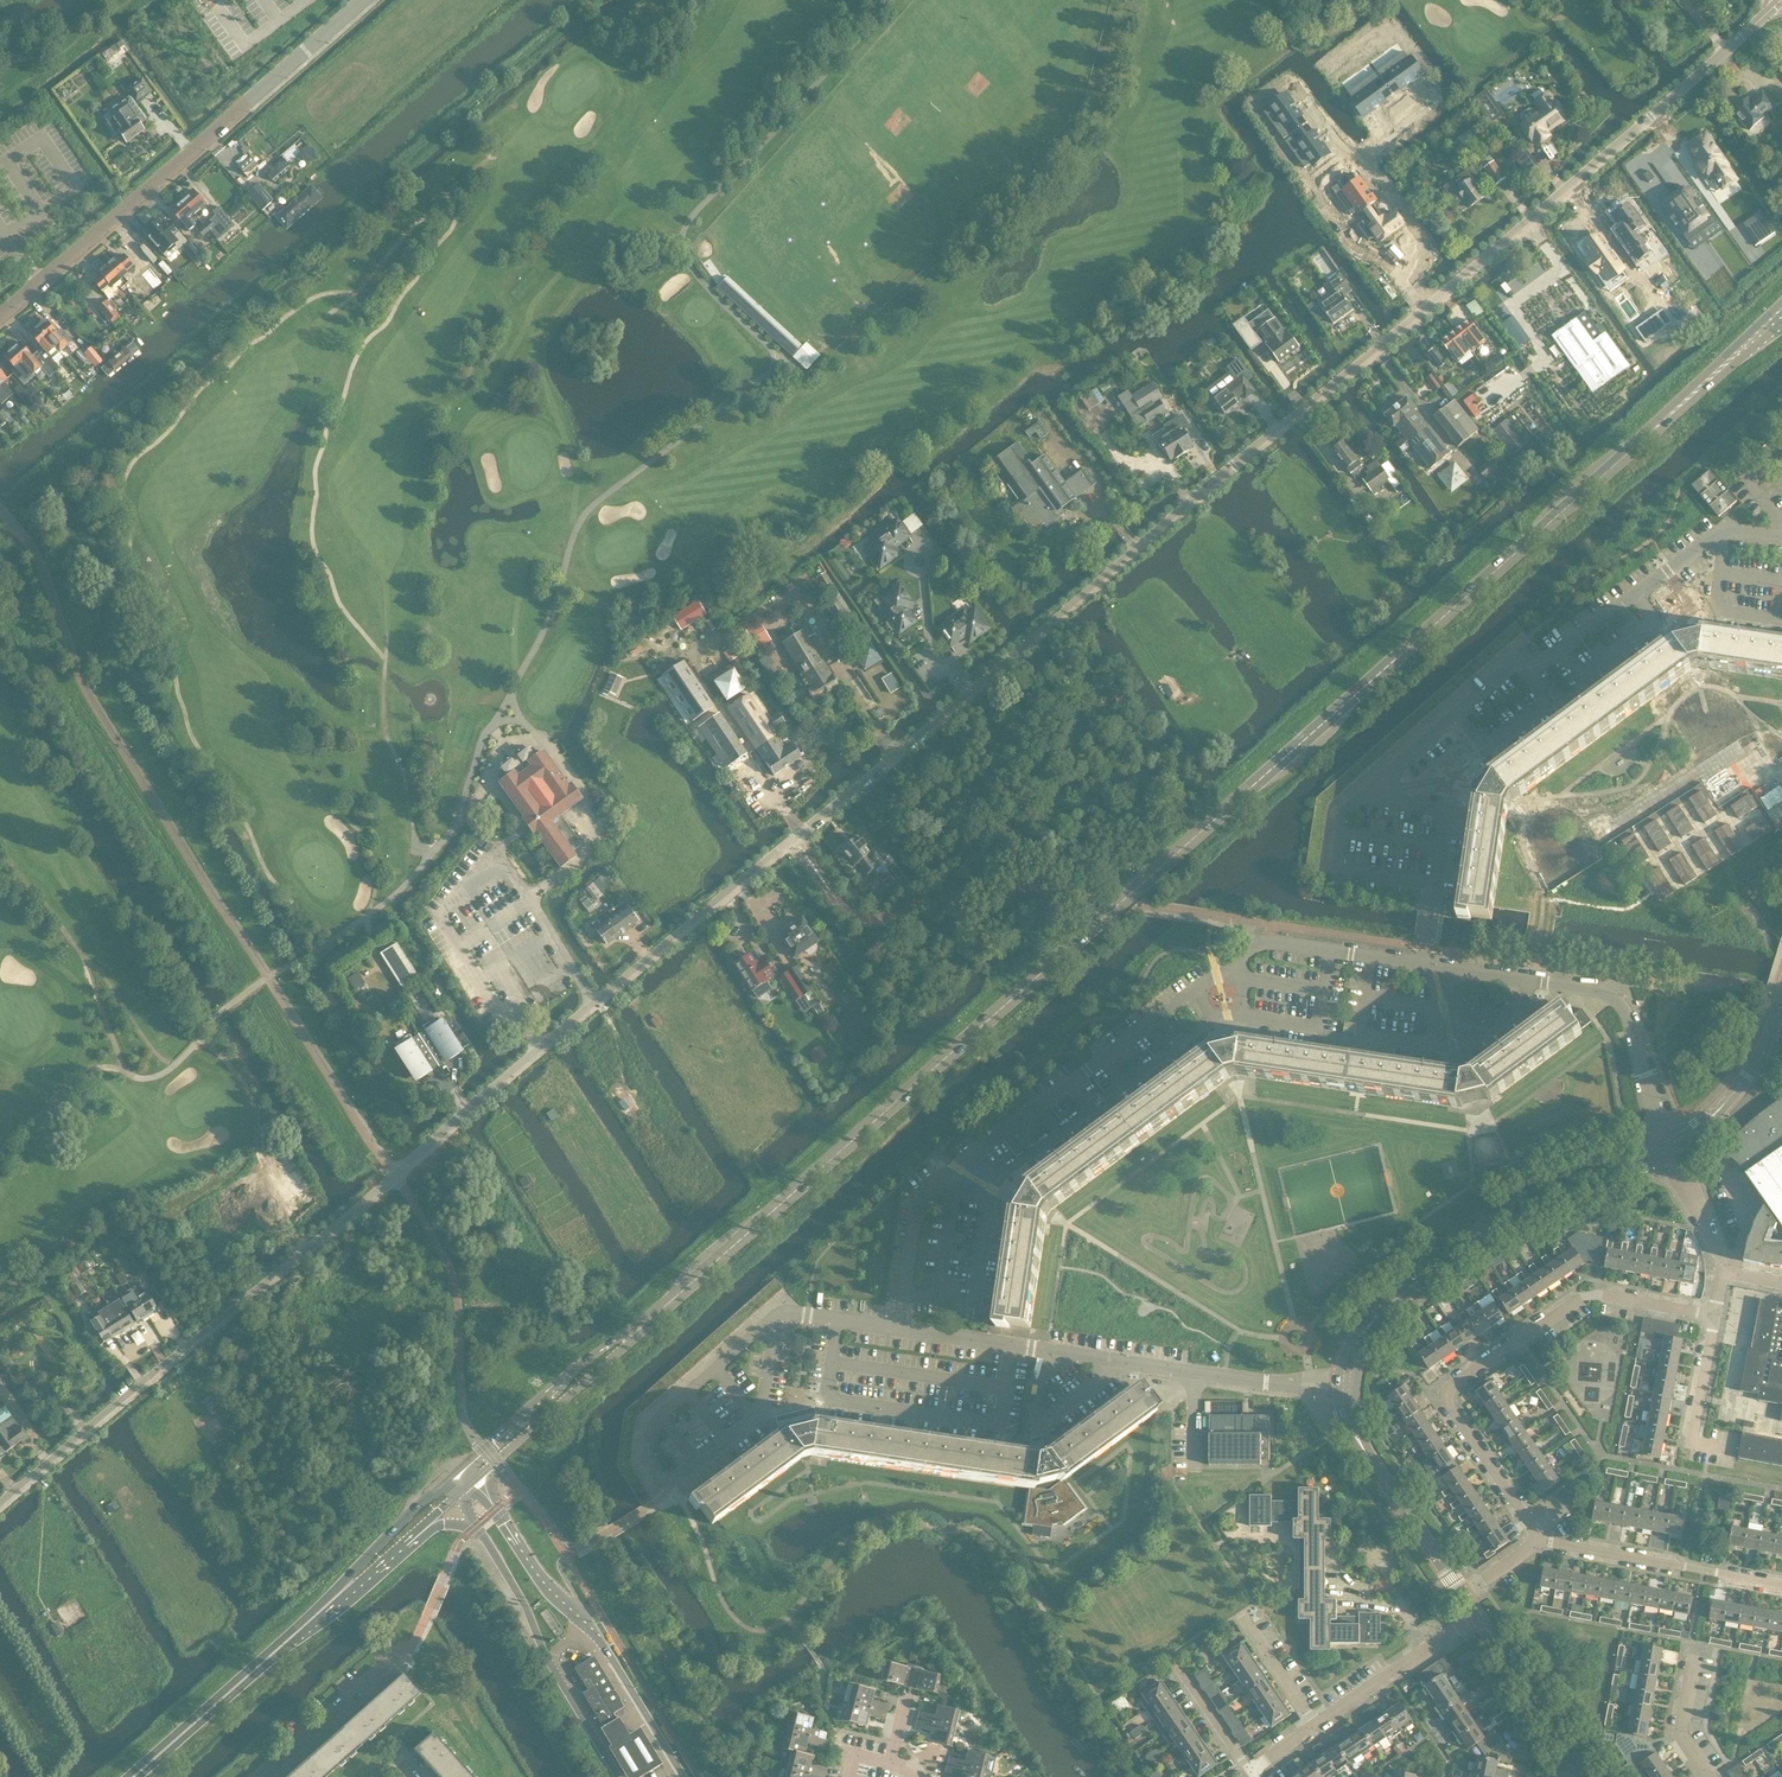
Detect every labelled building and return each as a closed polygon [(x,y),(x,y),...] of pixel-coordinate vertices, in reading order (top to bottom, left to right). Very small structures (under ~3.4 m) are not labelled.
[(120,45),(93,64),(105,82),(132,63),(120,45)] [(1404,52),(1377,71),(1393,92),(1399,88),(1401,89),(1423,74),(1411,58),(1409,59),(1404,52)] [(1375,73),(1348,92),(1354,100),(1352,101),(1363,117),(1385,101),(1384,99),(1390,94),(1375,73)] [(133,104),(151,91),(142,79),(127,89),(132,96),(110,113),(114,119),(107,123),(116,135),(119,132),(127,143),(144,131),(140,124),(145,121),(133,104)] [(1473,100),(1490,124),(1501,116),(1484,93),(1473,100)] [(1773,105),(1763,93),(1751,103),(1747,99),(1733,112),(1750,130),(1764,118),(1762,115),(1773,105)] [(1272,107),(1264,113),(1284,139),(1305,124),(1300,117),(1302,116),(1286,94),(1270,105),(1272,107)] [(1564,119),(1567,117),(1556,101),(1554,102),(1551,97),(1539,105),(1543,110),(1537,115),(1534,110),(1530,110),(1522,115),(1522,119),(1525,123),(1522,125),(1533,141),(1534,140),(1537,145),(1549,136),(1546,131),(1554,125),(1556,127),(1565,121),(1564,119)] [(1306,126),(1285,142),(1305,168),(1312,163),(1313,165),(1329,153),(1313,132),(1311,133),(1306,126)] [(1450,145),(1462,160),(1484,143),(1472,128),(1450,145)] [(1706,135),(1704,136),(1703,135),(1694,142),(1695,143),(1689,147),(1693,154),(1692,154),(1696,160),(1694,161),(1701,171),(1706,178),(1713,174),(1718,181),(1717,181),(1719,184),(1720,183),(1720,184),(1723,187),(1729,183),(1735,179),(1725,165),(1726,165),(1720,156),(1722,155),(1714,144),(1713,145),(1706,135)] [(1506,178),(1487,152),(1478,159),(1496,185),(1506,178)] [(1516,160),(1520,166),(1532,158),(1528,152),(1516,160)] [(238,168),(246,177),(258,166),(250,157),(238,168)] [(290,169),(282,160),(267,172),(275,182),(290,169)] [(263,210),(285,235),(333,193),(311,168),(273,201),(263,210)] [(1649,183),(1655,179),(1649,171),(1643,175),(1649,183)] [(1464,200),(1470,208),(1485,197),(1479,189),(1480,188),(1478,185),(1477,185),(1467,172),(1445,188),(1450,196),(1455,192),(1462,201),(1464,200)] [(1353,174),(1332,189),(1351,215),(1358,210),(1360,212),(1375,201),(1359,179),(1357,180),(1353,174)] [(273,201),(259,184),(248,194),(262,211),(263,210),(273,201)] [(1682,192),(1675,196),(1701,233),(1702,233),(1718,221),(1710,209),(1706,212),(1703,207),(1703,206),(1702,207),(1698,201),(1699,200),(1698,199),(1698,200),(1689,188),(1683,193),(1682,192)] [(194,190),(182,201),(194,214),(199,209),(202,213),(207,208),(204,205),(206,204),(194,190)] [(1670,202),(1663,207),(1671,218),(1671,219),(1671,220),(1672,219),(1676,225),(1675,225),(1676,226),(1677,226),(1688,242),(1701,233),(1675,196),(1669,201),(1670,202)] [(182,201),(170,211),(182,224),(189,231),(194,227),(188,219),(194,214),(182,201)] [(1628,204),(1612,215),(1622,228),(1617,231),(1633,255),(1632,255),(1643,271),(1666,256),(1651,235),(1643,241),(1637,232),(1645,226),(1638,216),(1637,217),(1628,204)] [(204,226),(209,232),(210,231),(218,240),(235,225),(219,207),(213,212),(216,216),(204,226)] [(1379,210),(1358,225),(1369,240),(1374,236),(1378,242),(1403,224),(1394,212),(1387,217),(1386,215),(1384,217),(1379,210)] [(1750,229),(1759,243),(1775,233),(1762,214),(1752,221),(1756,225),(1750,229)] [(159,220),(145,233),(164,254),(175,245),(179,249),(187,242),(169,221),(164,226),(159,220)] [(209,232),(204,226),(198,231),(203,237),(209,232)] [(1600,235),(1583,247),(1590,257),(1587,259),(1590,264),(1594,270),(1597,274),(1601,271),(1608,282),(1624,270),(1612,252),(1612,251),(1608,245),(1607,245),(1600,235)] [(194,261),(201,255),(191,244),(184,250),(194,261)] [(112,261),(107,266),(125,287),(128,283),(124,278),(135,268),(124,255),(117,261),(116,260),(114,262),(112,261)] [(125,287),(107,266),(101,271),(102,272),(100,274),(101,275),(94,281),(103,292),(110,286),(112,288),(116,285),(121,290),(122,288),(132,299),(134,297),(125,287)] [(150,267),(141,274),(141,275),(152,287),(154,290),(163,282),(150,267)] [(1337,295),(1321,306),(1333,323),(1334,324),(1353,309),(1344,296),(1352,290),(1340,275),(1329,283),(1337,295)] [(113,325),(121,318),(107,302),(99,309),(113,325)] [(1314,302),(1308,307),(1318,322),(1325,317),(1314,302)] [(1585,311),(1553,334),(1594,392),(1631,367),(1605,332),(1606,332),(1600,323),(1596,326),(1596,325),(1596,326),(1585,311)] [(1651,326),(1640,334),(1645,342),(1666,327),(1657,314),(1647,321),(1651,326)] [(1276,319),(1260,330),(1269,343),(1267,344),(1280,363),(1300,348),(1286,330),(1284,331),(1276,319)] [(38,327),(59,353),(66,347),(73,354),(79,349),(70,339),(66,334),(62,329),(57,334),(56,333),(46,320),(42,323),(41,323),(38,325),(38,327)] [(1456,331),(1472,352),(1477,348),(1478,350),(1484,346),(1482,344),(1486,341),(1470,320),(1456,331)] [(1249,324),(1238,332),(1252,350),(1262,342),(1249,324)] [(52,359),(59,353),(38,327),(37,328),(35,328),(33,330),(33,331),(30,334),(45,352),(40,356),(56,374),(61,370),(52,359)] [(1458,363),(1472,352),(1456,331),(1442,342),(1458,363)] [(13,349),(12,349),(35,376),(36,375),(37,376),(44,370),(51,378),(56,374),(40,356),(36,360),(20,342),(17,345),(15,345),(13,347),(13,349)] [(805,343),(792,357),(806,370),(819,356),(805,343)] [(91,347),(84,353),(87,357),(96,368),(103,362),(93,349),(91,347)] [(1447,363),(1435,348),(1429,352),(1441,367),(1447,363)] [(35,376),(12,349),(11,350),(10,350),(7,352),(7,354),(4,356),(15,369),(12,372),(24,386),(35,376)] [(76,354),(75,354),(79,359),(81,361),(82,362),(87,358),(86,357),(80,350),(76,354)] [(1230,372),(1205,390),(1212,399),(1213,401),(1224,415),(1238,404),(1234,400),(1242,394),(1245,399),(1254,392),(1246,382),(1252,378),(1238,359),(1226,367),(1230,372)] [(9,398),(13,394),(4,383),(7,379),(0,371),(0,387),(9,398)] [(1441,387),(1433,375),(1427,379),(1435,391),(1441,387)] [(1152,408),(1157,415),(1163,412),(1154,392),(1147,385),(1141,390),(1139,388),(1127,395),(1139,415),(1152,408)] [(15,390),(25,402),(30,398),(20,386),(15,390)] [(26,391),(30,395),(35,391),(31,386),(26,391)] [(0,387),(0,403),(1,405),(9,398),(0,387)] [(1395,427),(1397,426),(1405,437),(1396,445),(1403,453),(1412,445),(1431,469),(1450,454),(1415,411),(1417,409),(1409,399),(1408,397),(1407,399),(1386,415),(1385,416),(1386,417),(1387,417),(1395,427)] [(1480,431),(1455,400),(1446,408),(1445,408),(1435,416),(1434,416),(1435,417),(1459,447),(1480,431)] [(0,412),(0,413),(6,419),(10,416),(4,408),(0,412)] [(1182,416),(1164,427),(1165,428),(1169,434),(1182,454),(1189,450),(1188,449),(1192,446),(1187,439),(1194,435),(1182,416)] [(1508,418),(1492,431),(1512,455),(1527,443),(1508,418)] [(1035,432),(1040,439),(1048,434),(1038,419),(1023,430),(1028,437),(1035,432)] [(1165,428),(1153,436),(1155,440),(1161,450),(1162,449),(1170,461),(1174,458),(1175,459),(1182,454),(1169,434),(1165,428)] [(1334,450),(1351,474),(1363,465),(1345,441),(1334,450)] [(1030,527),(1036,528),(1037,529),(1043,525),(1045,527),(1060,517),(1056,512),(1095,484),(1085,469),(1064,484),(1044,456),(1030,466),(1029,464),(1032,462),(1031,462),(1018,444),(1013,448),(1013,447),(994,461),(989,465),(1005,486),(1007,484),(1020,502),(1011,509),(1021,523),(1023,522),(1028,528),(1030,527)] [(1769,463),(1781,479),(1781,449),(1776,453),(1778,455),(1769,463)] [(1397,473),(1388,462),(1382,454),(1365,465),(1371,474),(1363,480),(1374,494),(1378,499),(1382,496),(1377,490),(1380,488),(1379,486),(1388,479),(1398,493),(1404,489),(1394,475),(1397,473)] [(1491,487),(1505,476),(1492,460),(1478,471),(1491,487)] [(1719,517),(1737,501),(1710,470),(1692,486),(1719,517)] [(897,520),(882,530),(881,530),(875,534),(875,536),(878,540),(866,548),(880,568),(899,554),(894,547),(908,537),(897,520)] [(832,584),(825,574),(816,579),(823,590),(832,584)] [(795,587),(792,583),(786,588),(788,592),(795,587)] [(913,603),(899,584),(880,598),(889,610),(885,613),(885,615),(888,620),(890,621),(899,633),(915,621),(906,609),(913,603)] [(841,599),(837,591),(827,597),(832,605),(834,603),(841,599)] [(834,603),(844,619),(844,620),(846,622),(853,618),(854,618),(841,599),(834,603)] [(693,622),(706,614),(697,601),(685,609),(693,622)] [(953,617),(953,619),(938,630),(950,646),(964,635),(969,642),(988,628),(974,609),(962,618),(960,614),(958,613),(953,617)] [(712,631),(718,626),(712,618),(706,623),(712,631)] [(1781,680),(1781,646),(1692,633),(1691,618),(1676,622),(1681,635),(1582,709),(1601,736),(1691,669),(1699,667),(1781,680)] [(856,635),(863,631),(857,621),(850,626),(856,635)] [(1512,627),(1520,636),(1525,631),(1516,622),(1514,624),(1514,625),(1512,627)] [(757,648),(768,641),(758,624),(746,631),(757,648)] [(1512,627),(1507,631),(1515,640),(1520,636),(1512,627)] [(807,691),(814,702),(838,687),(832,676),(803,630),(782,643),(811,689),(807,691)] [(1515,640),(1507,631),(1502,635),(1510,645),(1515,640)] [(861,646),(868,642),(862,634),(856,638),(861,646)] [(1502,635),(1497,640),(1505,649),(1510,645),(1502,635)] [(1505,649),(1497,640),(1492,644),(1500,653),(1505,649)] [(1492,644),(1488,648),(1496,657),(1500,653),(1492,644)] [(1496,657),(1488,648),(1483,653),(1491,662),(1496,657)] [(736,657),(730,649),(724,654),(729,662),(736,657)] [(1483,653),(1478,657),(1486,666),(1491,662),(1483,653)] [(774,663),(768,654),(759,661),(765,670),(774,663)] [(1486,666),(1478,657),(1473,661),(1481,670),(1486,666)] [(668,672),(661,676),(670,689),(673,694),(692,722),(710,710),(714,707),(708,698),(695,678),(683,661),(679,664),(668,672)] [(751,683),(736,661),(713,676),(717,683),(716,684),(726,699),(727,698),(728,700),(744,690),(743,688),(751,683)] [(1473,661),(1468,666),(1476,675),(1481,670),(1473,661)] [(1476,675),(1468,666),(1463,670),(1471,679),(1476,675)] [(1463,670),(1458,674),(1466,683),(1471,679),(1463,670)] [(612,694),(619,678),(611,674),(604,690),(612,694)] [(890,674),(882,679),(890,693),(898,688),(890,674)] [(1466,683),(1458,674),(1453,679),(1461,688),(1466,683)] [(1453,679),(1448,683),(1456,692),(1461,688),(1453,679)] [(1113,682),(1105,687),(1114,699),(1122,693),(1113,682)] [(792,683),(786,686),(788,691),(795,687),(792,683)] [(1456,692),(1448,683),(1443,687),(1452,696),(1456,692)] [(1443,687),(1439,692),(1447,701),(1452,696),(1443,687)] [(1447,701),(1439,692),(1434,696),(1442,705),(1447,701)] [(774,776),(801,756),(793,745),(785,750),(772,730),(785,722),(779,714),(767,722),(749,695),(737,702),(728,708),(774,776)] [(1434,696),(1429,700),(1437,709),(1442,705),(1434,696)] [(715,717),(698,728),(706,739),(716,754),(726,768),(739,759),(746,754),(740,745),(728,727),(723,720),(719,714),(728,708),(737,702),(736,701),(734,697),(722,705),(716,709),(714,707),(710,710),(715,717)] [(1437,709),(1429,700),(1424,705),(1432,714),(1437,709)] [(1424,705),(1419,709),(1427,718),(1432,714),(1424,705)] [(873,711),(878,719),(878,720),(885,716),(880,707),(873,711)] [(1427,718),(1419,709),(1414,713),(1422,722),(1427,718)] [(1512,802),(1601,736),(1582,709),(1522,753),(1483,783),(1471,773),(1463,787),(1477,792),(1458,915),(1491,920),(1508,809),(1512,802)] [(1414,713),(1409,717),(1417,727),(1422,722),(1414,713)] [(1417,727),(1409,717),(1404,722),(1412,731),(1417,727)] [(1404,722),(1399,726),(1408,735),(1412,731),(1404,722)] [(1408,735),(1399,726),(1395,730),(1403,740),(1408,735)] [(1395,730),(1390,735),(1398,744),(1403,740),(1395,730)] [(1398,744),(1390,735),(1385,739),(1393,748),(1398,744)] [(1385,739),(1380,743),(1388,753),(1393,748),(1385,739)] [(1388,753),(1380,743),(1375,748),(1383,757),(1388,753)] [(1375,748),(1370,752),(1378,761),(1383,757),(1375,748)] [(543,752),(534,759),(531,754),(506,772),(509,776),(499,783),(523,816),(520,818),(535,837),(537,835),(560,868),(575,857),(572,852),(582,845),(582,844),(579,846),(560,820),(563,818),(560,815),(581,800),(571,785),(568,786),(543,752)] [(1378,761),(1370,752),(1365,756),(1373,766),(1378,761)] [(1365,756),(1360,761),(1368,770),(1373,766),(1365,756)] [(1368,770),(1360,761),(1355,765),(1364,774),(1368,770)] [(1355,765),(1351,769),(1359,779),(1364,774),(1355,765)] [(1359,779),(1351,769),(1346,774),(1354,783),(1359,779)] [(1346,774),(1341,778),(1349,787),(1354,783),(1346,774)] [(731,776),(726,780),(735,793),(740,789),(731,776)] [(1349,787),(1341,778),(1336,782),(1344,791),(1349,787)] [(913,781),(905,784),(909,797),(918,794),(913,781)] [(1336,782),(1331,787),(1339,796),(1344,791),(1336,782)] [(1339,796),(1331,787),(1326,791),(1334,800),(1339,796)] [(1326,791),(1321,795),(1329,804),(1334,800),(1326,791)] [(1318,799),(1316,806),(1328,808),(1329,805),(1329,804),(1321,795),(1318,799)] [(1327,814),(1328,808),(1316,806),(1316,812),(1327,814)] [(1326,821),(1327,814),(1316,812),(1315,819),(1326,821)] [(1325,827),(1326,821),(1315,819),(1314,825),(1325,827)] [(1324,834),(1325,827),(1314,825),(1313,832),(1324,834)] [(1313,832),(1312,838),(1323,840),(1324,834),(1313,832)] [(857,836),(849,843),(871,871),(877,866),(875,863),(868,854),(870,853),(865,847),(866,846),(861,839),(860,840),(857,836)] [(1322,846),(1323,840),(1312,838),(1311,845),(1322,846)] [(871,871),(849,843),(841,849),(854,866),(858,862),(863,868),(861,869),(865,875),(871,871)] [(1322,853),(1322,846),(1311,845),(1310,851),(1322,853)] [(1321,859),(1322,853),(1310,851),(1309,857),(1321,859)] [(1320,866),(1321,859),(1309,857),(1308,864),(1320,866)] [(1320,866),(1308,864),(1307,871),(1319,872),(1320,866)] [(899,871),(895,866),(890,870),(894,875),(899,871)] [(892,881),(886,873),(879,879),(885,886),(892,881)] [(595,883),(601,891),(608,886),(601,878),(595,883)] [(876,879),(869,885),(874,891),(881,885),(876,879)] [(593,883),(587,888),(597,900),(602,895),(593,883)] [(588,899),(582,904),(589,913),(595,909),(588,899)] [(616,913),(628,929),(638,921),(623,901),(619,904),(622,909),(618,912),(616,913)] [(616,913),(618,912),(614,908),(610,911),(614,916),(606,922),(617,937),(628,929),(616,913)] [(815,952),(817,948),(816,945),(816,944),(817,943),(802,920),(779,935),(794,958),(804,951),(805,952),(808,954),(812,954),(815,952)] [(617,937),(606,922),(599,926),(596,922),(592,925),(607,945),(617,937)] [(418,978),(394,941),(380,951),(403,988),(418,978)] [(749,954),(734,964),(752,991),(757,999),(772,989),(767,981),(766,980),(774,975),(764,960),(756,965),(749,954)] [(795,967),(788,972),(803,996),(811,1008),(819,1003),(795,967)] [(795,1001),(803,996),(788,972),(780,977),(795,1001)] [(358,973),(348,980),(355,990),(365,983),(358,973)] [(818,1004),(814,1007),(818,1014),(823,1011),(818,1004)] [(1582,1034),(1579,1031),(1570,1018),(1562,1007),(1485,1063),(1482,1059),(1471,1067),(1467,1069),(1462,1070),(1446,1067),(1445,1073),(1354,1059),(1349,1092),(1448,1107),(1459,1109),(1460,1104),(1461,1104),(1461,1103),(1488,1097),(1491,1101),(1501,1093),(1582,1034)] [(1581,1009),(1570,1018),(1579,1031),(1591,1022),(1581,1009)] [(418,1034),(439,1067),(439,1066),(438,1065),(444,1061),(445,1063),(446,1062),(445,1060),(449,1058),(456,1053),(459,1051),(437,1017),(429,1022),(422,1027),(425,1031),(419,1034),(418,1034)] [(439,1067),(418,1034),(418,1035),(412,1039),(410,1035),(402,1039),(403,1039),(395,1044),(417,1078),(420,1076),(427,1072),(431,1069),(432,1071),(433,1071),(432,1069),(438,1066),(439,1067)] [(1257,1078),(1349,1092),(1354,1059),(1243,1042),(1225,1039),(1204,1056),(1121,1117),(1141,1144),(1215,1089),(1230,1078),(1238,1076),(1257,1078)] [(827,1057),(821,1048),(812,1055),(817,1063),(827,1057)] [(1744,1169),(1781,1142),(1781,1099),(1776,1103),(1770,1107),(1765,1111),(1759,1115),(1754,1119),(1749,1124),(1744,1128),(1739,1133),(1734,1138),(1730,1143),(1725,1148),(1721,1153),(1717,1159),(1718,1159),(1723,1152),(1744,1169)] [(1066,1199),(1141,1144),(1121,1117),(1038,1178),(1016,1194),(1014,1213),(997,1323),(1030,1328),(1044,1236),(1047,1217),(1051,1210),(1066,1199)] [(1744,1169),(1748,1172),(1745,1174),(1750,1181),(1753,1189),(1756,1197),(1759,1205),(1762,1211),(1764,1207),(1776,1223),(1778,1221),(1781,1227),(1781,1142),(1744,1169)] [(1770,1242),(1772,1235),(1777,1225),(1776,1223),(1764,1207),(1762,1211),(1754,1226),(1750,1239),(1749,1238),(1744,1262),(1765,1267),(1765,1265),(1771,1267),(1771,1268),(1781,1268),(1781,1243),(1770,1242)] [(1596,1215),(1594,1223),(1608,1226),(1610,1218),(1596,1215)] [(1568,1240),(1574,1248),(1584,1263),(1590,1259),(1591,1262),(1598,1263),(1600,1254),(1602,1254),(1603,1248),(1601,1248),(1603,1238),(1578,1233),(1568,1240)] [(1605,1267),(1620,1270),(1623,1252),(1621,1252),(1612,1250),(1613,1240),(1608,1239),(1606,1249),(1608,1250),(1605,1267)] [(1620,1270),(1634,1273),(1638,1255),(1636,1254),(1626,1253),(1628,1243),(1623,1242),(1621,1252),(1623,1252),(1620,1270)] [(1634,1273),(1649,1276),(1652,1258),(1650,1257),(1641,1255),(1643,1246),(1637,1245),(1636,1254),(1638,1255),(1634,1273)] [(1554,1250),(1559,1258),(1561,1257),(1571,1272),(1584,1263),(1574,1248),(1564,1255),(1558,1247),(1554,1250)] [(1649,1276),(1664,1279),(1667,1260),(1665,1260),(1656,1258),(1657,1249),(1652,1248),(1650,1257),(1652,1258),(1649,1276)] [(1664,1279),(1678,1281),(1682,1263),(1680,1263),(1670,1261),(1672,1252),(1667,1251),(1665,1260),(1667,1260),(1664,1279)] [(1681,1253),(1680,1263),(1682,1263),(1678,1281),(1693,1284),(1697,1266),(1685,1264),(1687,1254),(1681,1253)] [(1502,1255),(1491,1262),(1495,1267),(1506,1260),(1502,1255)] [(1559,1280),(1571,1272),(1561,1257),(1559,1258),(1551,1263),(1546,1255),(1541,1258),(1547,1267),(1549,1265),(1559,1280)] [(85,1261),(82,1263),(87,1271),(90,1269),(97,1264),(92,1256),(85,1261)] [(77,1266),(72,1269),(77,1277),(82,1274),(87,1271),(82,1263),(77,1266)] [(1547,1289),(1559,1280),(1549,1265),(1547,1267),(1539,1272),(1534,1264),(1529,1267),(1534,1275),(1536,1274),(1547,1289)] [(1534,1297),(1547,1289),(1536,1274),(1534,1275),(1527,1280),(1521,1272),(1517,1275),(1522,1283),(1524,1282),(1534,1297)] [(121,1273),(116,1276),(119,1280),(123,1286),(127,1283),(124,1277),(121,1273)] [(1505,1276),(1501,1279),(1504,1284),(1509,1281),(1505,1276)] [(775,1279),(770,1283),(778,1293),(783,1288),(775,1279)] [(1468,1279),(1461,1284),(1465,1290),(1473,1285),(1468,1279)] [(78,1297),(85,1292),(78,1281),(71,1285),(78,1297)] [(1522,1306),(1534,1297),(1524,1282),(1522,1283),(1514,1289),(1509,1281),(1504,1284),(1510,1292),(1512,1291),(1522,1306)] [(773,1297),(778,1293),(770,1283),(765,1288),(773,1297)] [(1460,1285),(1450,1292),(1454,1299),(1464,1292),(1460,1285)] [(135,1286),(131,1289),(148,1317),(153,1313),(158,1311),(157,1310),(158,1309),(156,1307),(163,1303),(154,1289),(147,1293),(147,1292),(141,1295),(135,1286)] [(768,1302),(773,1297),(765,1288),(760,1292),(768,1302)] [(143,1320),(148,1317),(131,1289),(126,1292),(129,1296),(124,1300),(137,1322),(138,1322),(139,1323),(143,1320)] [(1509,1314),(1522,1306),(1512,1291),(1510,1292),(1502,1297),(1497,1289),(1492,1292),(1498,1301),(1499,1300),(1509,1314)] [(763,1306),(768,1302),(760,1292),(755,1296),(763,1306)] [(759,1310),(763,1306),(755,1296),(750,1300),(759,1310)] [(119,1299),(108,1305),(124,1330),(134,1324),(119,1299)] [(1781,1310),(1781,1309),(1781,1303),(1761,1299),(1760,1299),(1751,1348),(1752,1348),(1751,1350),(1748,1349),(1748,1353),(1749,1353),(1742,1390),(1740,1390),(1740,1391),(1759,1395),(1758,1400),(1781,1405),(1781,1310)] [(754,1315),(759,1310),(750,1300),(745,1305),(754,1315)] [(1444,1300),(1439,1303),(1442,1308),(1447,1305),(1444,1300)] [(1473,1305),(1479,1313),(1481,1312),(1491,1327),(1504,1318),(1493,1303),(1483,1310),(1478,1302),(1473,1305)] [(124,1330),(108,1305),(97,1312),(100,1316),(113,1337),(124,1330)] [(749,1319),(754,1315),(745,1305),(740,1309),(749,1319)] [(744,1323),(749,1319),(740,1309),(735,1313),(744,1323)] [(113,1337),(100,1316),(98,1317),(94,1310),(85,1316),(89,1323),(91,1322),(104,1343),(106,1341),(107,1343),(112,1340),(111,1338),(113,1337)] [(1479,1335),(1491,1327),(1481,1312),(1479,1313),(1471,1318),(1466,1310),(1461,1313),(1467,1321),(1469,1320),(1479,1335)] [(739,1328),(744,1323),(735,1313),(730,1318),(739,1328)] [(734,1332),(739,1328),(730,1318),(726,1322),(734,1332)] [(1641,1332),(1648,1333),(1651,1319),(1644,1318),(1641,1332)] [(1467,1344),(1479,1335),(1469,1320),(1467,1321),(1459,1327),(1453,1319),(1449,1322),(1454,1330),(1456,1328),(1467,1344)] [(1658,1321),(1651,1319),(1648,1333),(1655,1335),(1658,1321)] [(1665,1322),(1658,1321),(1655,1335),(1662,1336),(1665,1322)] [(729,1336),(734,1332),(726,1322),(721,1326),(729,1336)] [(1662,1336),(1665,1336),(1669,1337),(1672,1323),(1665,1322),(1662,1336)] [(1672,1323),(1669,1337),(1676,1339),(1679,1325),(1672,1323)] [(724,1341),(729,1336),(721,1326),(716,1331),(724,1341)] [(1437,1330),(1442,1338),(1444,1337),(1454,1352),(1467,1344),(1456,1328),(1454,1330),(1447,1335),(1441,1327),(1437,1330)] [(719,1345),(724,1341),(716,1331),(711,1335),(719,1345)] [(715,1349),(719,1345),(711,1335),(706,1339),(715,1349)] [(1442,1360),(1454,1352),(1444,1337),(1442,1338),(1434,1343),(1429,1335),(1424,1338),(1430,1346),(1431,1345),(1442,1360)] [(1676,1339),(1669,1337),(1665,1336),(1662,1352),(1680,1355),(1683,1340),(1676,1339)] [(706,1339),(701,1344),(710,1353),(715,1349),(706,1339)] [(705,1358),(710,1353),(701,1344),(696,1348),(705,1358)] [(1431,1345),(1430,1346),(1422,1352),(1416,1344),(1412,1347),(1418,1355),(1419,1354),(1429,1369),(1442,1360),(1431,1345)] [(700,1362),(705,1358),(696,1348),(691,1352),(700,1362)] [(695,1366),(700,1362),(691,1352),(686,1357),(695,1366)] [(1662,1352),(1659,1366),(1677,1370),(1680,1355),(1662,1352)] [(682,1361),(690,1371),(695,1366),(686,1357),(682,1361)] [(682,1361),(677,1365),(685,1375),(690,1371),(682,1361)] [(1519,1368),(1525,1377),(1530,1373),(1524,1364),(1519,1368)] [(680,1379),(685,1375),(677,1365),(672,1370),(680,1379)] [(1674,1384),(1677,1370),(1659,1366),(1656,1381),(1674,1384)] [(676,1384),(680,1379),(672,1370),(667,1374),(676,1384)] [(1536,1382),(1530,1373),(1525,1377),(1532,1385),(1536,1382)] [(671,1388),(676,1384),(667,1374),(662,1378),(671,1388)] [(666,1392),(671,1388),(662,1378),(657,1383),(666,1392)] [(1485,1404),(1500,1394),(1491,1381),(1476,1392),(1485,1404)] [(1656,1381),(1654,1396),(1672,1399),(1674,1384),(1656,1381)] [(661,1397),(666,1392),(657,1383),(652,1387),(661,1397)] [(1390,1417),(1398,1411),(1397,1409),(1412,1399),(1404,1386),(1388,1397),(1395,1407),(1387,1412),(1390,1417)] [(656,1401),(661,1397),(652,1387),(647,1391),(656,1401)] [(924,1439),(919,1472),(1029,1489),(1024,1524),(1051,1528),(1052,1525),(1061,1523),(1062,1525),(1085,1509),(1063,1480),(1148,1418),(1152,1414),(1150,1411),(1140,1398),(1132,1387),(1044,1452),(1044,1453),(1040,1438),(1029,1440),(1033,1455),(1032,1455),(924,1439)] [(1140,1398),(1150,1411),(1162,1402),(1152,1389),(1140,1398)] [(1536,1392),(1542,1401),(1547,1398),(1541,1389),(1536,1392)] [(651,1405),(656,1401),(647,1391),(642,1396),(651,1405)] [(1508,1406),(1500,1394),(1485,1404),(1493,1417),(1508,1406)] [(646,1410),(651,1405),(642,1396),(638,1400),(646,1410)] [(1669,1414),(1672,1399),(1654,1396),(1651,1411),(1669,1414)] [(1553,1407),(1547,1398),(1542,1401),(1548,1410),(1553,1407)] [(1421,1411),(1412,1399),(1397,1409),(1398,1411),(1404,1419),(1396,1425),(1399,1429),(1407,1424),(1405,1422),(1421,1411)] [(641,1414),(646,1410),(638,1400),(633,1404),(641,1414)] [(636,1418),(641,1414),(633,1404),(628,1409),(636,1418)] [(6,1452),(21,1442),(23,1445),(30,1440),(21,1426),(20,1427),(5,1406),(0,1410),(0,1444),(6,1452)] [(1502,1429),(1517,1419),(1508,1406),(1493,1417),(1502,1429)] [(919,1472),(924,1439),(814,1423),(815,1421),(816,1420),(813,1408),(794,1413),(775,1418),(778,1430),(780,1429),(781,1431),(692,1498),(712,1524),(801,1458),(810,1456),(811,1456),(919,1472)] [(636,1419),(636,1418),(628,1409),(624,1412),(623,1419),(636,1421),(636,1419)] [(1407,1442),(1415,1436),(1414,1434),(1429,1424),(1421,1411),(1405,1422),(1407,1424),(1412,1432),(1404,1437),(1407,1442)] [(1651,1411),(1648,1425),(1666,1429),(1669,1414),(1651,1411)] [(1553,1418),(1560,1427),(1564,1423),(1558,1414),(1553,1418)] [(1260,1465),(1261,1465),(1261,1459),(1269,1459),(1269,1460),(1269,1415),(1269,1416),(1210,1416),(1210,1415),(1209,1415),(1209,1433),(1209,1465),(1210,1465),(1210,1463),(1260,1464),(1260,1465)] [(623,1419),(622,1426),(635,1428),(636,1421),(623,1419)] [(1510,1442),(1525,1431),(1517,1419),(1502,1429),(1510,1442)] [(1570,1432),(1564,1423),(1560,1427),(1566,1435),(1570,1432)] [(1438,1436),(1429,1424),(1414,1434),(1415,1436),(1420,1444),(1412,1449),(1416,1454),(1424,1448),(1422,1446),(1438,1436)] [(1648,1425),(1645,1440),(1663,1444),(1666,1429),(1648,1425)] [(635,1428),(622,1426),(621,1432),(634,1434),(635,1428)] [(1519,1454),(1534,1444),(1525,1431),(1510,1442),(1519,1454)] [(621,1432),(620,1439),(633,1441),(634,1434),(621,1432)] [(1742,1432),(1738,1458),(1781,1466),(1781,1440),(1742,1432)] [(1424,1466),(1432,1461),(1431,1459),(1446,1448),(1438,1436),(1422,1446),(1424,1448),(1416,1454),(1424,1466)] [(632,1447),(633,1441),(620,1439),(619,1445),(632,1447)] [(1570,1442),(1576,1451),(1581,1448),(1575,1439),(1570,1442)] [(1660,1459),(1663,1444),(1645,1440),(1642,1455),(1660,1459)] [(1527,1466),(1542,1456),(1534,1444),(1519,1454),(1527,1466)] [(619,1445),(618,1451),(631,1453),(632,1447),(619,1445)] [(1437,1469),(1429,1474),(1432,1479),(1441,1473),(1444,1477),(1458,1467),(1455,1461),(1446,1448),(1431,1459),(1432,1461),(1437,1469)] [(1587,1457),(1581,1448),(1576,1451),(1583,1460),(1587,1457)] [(618,1451),(617,1458),(630,1460),(631,1453),(618,1451)] [(1536,1479),(1551,1468),(1542,1456),(1527,1466),(1536,1479)] [(630,1462),(630,1460),(617,1458),(616,1465),(620,1471),(631,1465),(630,1462)] [(634,1470),(631,1465),(620,1471),(623,1477),(634,1470)] [(1452,1490),(1467,1479),(1458,1467),(1444,1477),(1443,1477),(1450,1487),(1442,1493),(1445,1497),(1453,1492),(1452,1490)] [(1551,1468),(1536,1479),(1544,1491),(1560,1481),(1551,1468)] [(623,1477),(626,1483),(638,1476),(634,1470),(623,1477)] [(641,1481),(638,1476),(626,1483),(630,1488),(641,1481)] [(1475,1492),(1467,1479),(1452,1490),(1453,1492),(1458,1499),(1450,1505),(1453,1509),(1461,1504),(1460,1502),(1475,1492)] [(630,1488),(633,1494),(644,1487),(641,1481),(630,1488)] [(648,1493),(644,1487),(633,1494),(637,1499),(648,1493)] [(1300,1569),(1326,1569),(1325,1569),(1325,1539),(1331,1539),(1331,1538),(1331,1520),(1331,1519),(1319,1519),(1319,1490),(1319,1489),(1299,1489),(1299,1490),(1300,1489),(1300,1501),(1271,1501),(1271,1495),(1250,1495),(1250,1496),(1253,1496),(1253,1525),(1250,1525),(1250,1526),(1271,1526),(1271,1520),(1294,1520),(1294,1539),(1300,1539),(1300,1569)] [(1468,1514),(1484,1504),(1475,1492),(1460,1502),(1461,1504),(1467,1512),(1459,1517),(1462,1522),(1470,1516),(1468,1514)] [(648,1493),(637,1499),(640,1505),(651,1498),(648,1493)] [(1718,1509),(1729,1511),(1732,1496),(1720,1494),(1718,1509)] [(1592,1520),(1607,1523),(1611,1505),(1596,1502),(1592,1520)] [(1492,1516),(1484,1504),(1468,1514),(1470,1516),(1475,1524),(1467,1530),(1470,1534),(1478,1529),(1477,1527),(1492,1516)] [(1622,1525),(1626,1507),(1611,1505),(1607,1523),(1622,1525)] [(1637,1528),(1640,1510),(1626,1507),(1622,1525),(1637,1528)] [(1651,1531),(1655,1513),(1640,1510),(1637,1528),(1651,1531)] [(1666,1534),(1670,1515),(1655,1513),(1651,1531),(1666,1534)] [(1670,1515),(1666,1534),(1681,1536),(1685,1518),(1670,1515)] [(1479,1546),(1487,1541),(1485,1539),(1501,1529),(1492,1516),(1477,1527),(1478,1529),(1483,1536),(1475,1542),(1479,1546)] [(1729,1545),(1744,1548),(1747,1530),(1732,1527),(1729,1545)] [(1509,1541),(1501,1529),(1485,1539),(1487,1541),(1492,1549),(1484,1554),(1487,1559),(1496,1553),(1495,1551),(1509,1541)] [(1762,1533),(1747,1530),(1744,1548),(1758,1551),(1762,1533)] [(1777,1536),(1762,1533),(1758,1551),(1773,1554),(1777,1536)] [(1777,1536),(1773,1554),(1781,1555),(1781,1537),(1777,1536)] [(1556,1589),(1559,1571),(1544,1568),(1541,1586),(1556,1589)] [(1326,1570),(1326,1569),(1300,1569),(1300,1600),(1299,1600),(1299,1601),(1300,1601),(1300,1619),(1299,1619),(1299,1620),(1312,1620),(1312,1650),(1311,1650),(1311,1651),(1331,1651),(1331,1650),(1331,1644),(1380,1644),(1380,1643),(1378,1643),(1378,1614),(1381,1614),(1381,1613),(1372,1613),(1360,1613),(1359,1613),(1359,1619),(1337,1619),(1337,1600),(1325,1600),(1325,1570),(1326,1570)] [(1559,1571),(1556,1589),(1570,1592),(1574,1574),(1559,1571)] [(1570,1592),(1585,1595),(1589,1577),(1574,1574),(1570,1592)] [(1585,1595),(1600,1598),(1603,1580),(1589,1577),(1585,1595)] [(1600,1598),(1615,1601),(1618,1582),(1603,1580),(1600,1598)] [(1615,1601),(1629,1603),(1633,1585),(1618,1582),(1615,1601)] [(1629,1603),(1644,1606),(1648,1588),(1633,1585),(1629,1603)] [(1644,1606),(1659,1609),(1662,1591),(1648,1588),(1644,1606)] [(1659,1609),(1674,1612),(1677,1594),(1662,1591),(1659,1609)] [(1692,1596),(1677,1594),(1674,1612),(1689,1615),(1692,1596)] [(1713,1600),(1710,1619),(1725,1621),(1728,1603),(1713,1600)] [(1409,1606),(1416,1616),(1421,1613),(1414,1602),(1409,1606)] [(1728,1603),(1725,1621),(1740,1624),(1743,1606),(1728,1603)] [(1743,1606),(1740,1624),(1754,1627),(1758,1609),(1743,1606)] [(1758,1609),(1754,1627),(1769,1630),(1773,1612),(1758,1609)] [(1769,1630),(1781,1632),(1781,1613),(1773,1612),(1769,1630)] [(1232,1668),(1250,1656),(1246,1650),(1246,1648),(1243,1643),(1235,1648),(1235,1647),(1231,1646),(1225,1650),(1224,1654),(1225,1655),(1217,1660),(1225,1672),(1232,1668)] [(1645,1645),(1642,1661),(1660,1664),(1663,1649),(1645,1645)] [(876,1679),(909,1687),(914,1666),(907,1664),(906,1667),(902,1666),(904,1654),(889,1650),(886,1662),(881,1661),(880,1661),(885,1662),(881,1680),(876,1679)] [(1471,1650),(1464,1654),(1469,1661),(1476,1657),(1471,1650)] [(917,1653),(910,1652),(909,1658),(916,1660),(917,1653)] [(1253,1661),(1250,1656),(1232,1668),(1240,1680),(1259,1667),(1256,1662),(1253,1661)] [(1445,1656),(1439,1661),(1446,1672),(1452,1668),(1445,1656)] [(576,1669),(575,1669),(588,1692),(584,1694),(583,1695),(602,1726),(603,1725),(605,1728),(617,1721),(615,1718),(615,1717),(610,1708),(611,1706),(615,1704),(620,1701),(594,1658),(593,1658),(593,1659),(590,1661),(586,1663),(576,1669)] [(916,1665),(923,1666),(924,1660),(918,1658),(916,1665)] [(1440,1676),(1446,1672),(1439,1661),(1433,1665),(1440,1676)] [(1660,1664),(1642,1661),(1639,1675),(1657,1679),(1660,1664)] [(1435,1680),(1440,1676),(1433,1665),(1427,1668),(1435,1680)] [(922,1668),(914,1666),(909,1687),(942,1695),(937,1694),(942,1676),(946,1677),(921,1671),(922,1668)] [(1240,1680),(1248,1692),(1266,1679),(1262,1674),(1262,1672),(1259,1667),(1240,1680)] [(1200,1686),(1201,1689),(1212,1681),(1210,1678),(1212,1677),(1206,1668),(1195,1676),(1200,1684),(1200,1686)] [(1429,1684),(1435,1680),(1427,1668),(1421,1672),(1429,1684)] [(1423,1688),(1427,1695),(1430,1693),(1434,1699),(1451,1687),(1455,1685),(1450,1678),(1456,1673),(1452,1668),(1446,1672),(1440,1676),(1435,1680),(1429,1684),(1423,1688)] [(1423,1688),(1429,1684),(1421,1672),(1416,1676),(1415,1677),(1423,1688)] [(401,1677),(374,1701),(391,1720),(419,1695),(421,1694),(403,1674),(401,1676),(401,1677)] [(1639,1675),(1636,1690),(1654,1693),(1657,1679),(1639,1675)] [(1269,1685),(1266,1679),(1248,1692),(1256,1703),(1275,1690),(1272,1685),(1269,1685)] [(1215,1685),(1212,1681),(1201,1689),(1203,1691),(1205,1692),(1211,1700),(1222,1692),(1216,1684),(1215,1685)] [(1151,1706),(1170,1693),(1166,1688),(1164,1688),(1160,1682),(1154,1686),(1154,1685),(1150,1684),(1143,1689),(1143,1692),(1144,1693),(1142,1694),(1144,1696),(1141,1697),(1141,1701),(1146,1709),(1146,1710),(1147,1709),(1151,1706)] [(847,1683),(843,1701),(844,1702),(887,1712),(889,1705),(873,1701),(875,1690),(848,1683),(847,1683)] [(1451,1687),(1434,1699),(1438,1705),(1436,1707),(1440,1713),(1470,1693),(1466,1688),(1456,1694),(1451,1687)] [(1256,1703),(1264,1715),(1282,1703),(1278,1697),(1278,1695),(1275,1690),(1256,1703)] [(1654,1693),(1636,1690),(1633,1705),(1652,1708),(1654,1693)] [(1228,1700),(1222,1692),(1211,1700),(1216,1708),(1216,1710),(1217,1712),(1228,1705),(1226,1701),(1228,1700)] [(1151,1706),(1147,1709),(1154,1721),(1177,1706),(1173,1700),(1173,1698),(1170,1693),(1151,1706)] [(1393,1707),(1387,1712),(1399,1729),(1404,1726),(1406,1729),(1414,1723),(1393,1693),(1386,1697),(1393,1707)] [(1446,1718),(1451,1724),(1468,1712),(1463,1705),(1473,1698),(1470,1693),(1440,1713),(1444,1719),(1446,1718)] [(1113,1706),(1118,1714),(1121,1714),(1130,1708),(1130,1705),(1125,1698),(1122,1698),(1113,1704),(1113,1706)] [(362,1746),(391,1720),(374,1701),(345,1727),(362,1746)] [(885,1720),(887,1712),(844,1702),(848,1703),(844,1721),(839,1719),(839,1720),(866,1727),(869,1716),(885,1720)] [(1285,1708),(1282,1703),(1264,1715),(1272,1727),(1291,1714),(1288,1709),(1285,1708)] [(918,1712),(917,1719),(960,1730),(955,1729),(960,1711),(964,1712),(937,1705),(935,1716),(918,1712)] [(1231,1709),(1228,1705),(1217,1712),(1219,1715),(1221,1715),(1227,1723),(1236,1717),(1238,1715),(1233,1707),(1231,1709)] [(1633,1705),(1631,1719),(1649,1723),(1652,1708),(1633,1705)] [(1162,1733),(1186,1717),(1183,1712),(1180,1711),(1177,1706),(1154,1721),(1162,1733)] [(1374,1706),(1368,1710),(1389,1740),(1401,1732),(1399,1729),(1387,1712),(1381,1716),(1374,1706)] [(1490,1709),(1483,1713),(1487,1718),(1493,1713),(1490,1709)] [(1381,1745),(1389,1740),(1368,1710),(1362,1714),(1369,1724),(1362,1729),(1374,1746),(1379,1742),(1381,1745)] [(782,1730),(825,1740),(827,1733),(811,1729),(814,1718),(786,1712),(791,1713),(787,1731),(782,1730)] [(1453,1732),(1457,1738),(1487,1718),(1483,1713),(1473,1719),(1468,1712),(1451,1724),(1455,1730),(1453,1732)] [(1186,1717),(1162,1733),(1170,1744),(1175,1741),(1193,1729),(1189,1724),(1189,1722),(1186,1717)] [(1490,1723),(1487,1718),(1457,1738),(1461,1744),(1463,1743),(1468,1749),(1477,1743),(1476,1743),(1485,1737),(1480,1730),(1490,1723)] [(601,1730),(603,1733),(630,1776),(644,1776),(663,1765),(641,1730),(631,1736),(621,1719),(617,1721),(605,1728),(601,1730)] [(960,1730),(917,1719),(915,1727),(931,1731),(928,1742),(955,1748),(951,1747),(955,1729),(960,1730)] [(1649,1723),(1631,1719),(1628,1734),(1646,1738),(1649,1723)] [(1369,1749),(1374,1746),(1362,1729),(1356,1733),(1349,1723),(1343,1727),(1364,1757),(1371,1752),(1369,1749)] [(1132,1736),(1144,1728),(1143,1726),(1140,1725),(1131,1731),(1131,1734),(1132,1736)] [(1232,1734),(1233,1736),(1244,1728),(1242,1725),(1232,1731),(1232,1734)] [(345,1727),(316,1753),(333,1772),(362,1746),(345,1727)] [(1356,1762),(1364,1757),(1343,1727),(1337,1731),(1344,1741),(1337,1745),(1349,1763),(1354,1759),(1356,1762)] [(1146,1730),(1144,1728),(1132,1736),(1134,1738),(1136,1739),(1145,1733),(1146,1730)] [(1247,1732),(1244,1728),(1233,1736),(1235,1738),(1237,1739),(1247,1732)] [(1183,1753),(1202,1740),(1199,1735),(1196,1735),(1193,1729),(1175,1741),(1183,1753)] [(777,1748),(786,1750),(804,1754),(806,1744),(823,1748),(825,1740),(782,1730),(787,1731),(782,1749),(778,1748),(777,1748)] [(1495,1730),(1485,1737),(1476,1743),(1477,1743),(1485,1756),(1485,1758),(1498,1761),(1511,1764),(1512,1755),(1509,1755),(1510,1752),(1495,1730)] [(438,1776),(443,1776),(459,1762),(435,1734),(433,1733),(414,1750),(416,1752),(438,1776)] [(1633,1769),(1641,1763),(1656,1753),(1652,1747),(1652,1746),(1651,1746),(1651,1747),(1649,1748),(1643,1739),(1618,1735),(1616,1744),(1633,1769)] [(1770,1749),(1779,1743),(1776,1738),(1767,1744),(1770,1749)] [(1344,1766),(1349,1763),(1337,1745),(1331,1750),(1324,1739),(1318,1744),(1339,1774),(1346,1769),(1344,1766)] [(1191,1765),(1209,1753),(1205,1747),(1205,1745),(1202,1740),(1183,1753),(1191,1765)] [(1339,1774),(1318,1744),(1312,1748),(1319,1758),(1313,1762),(1323,1776),(1328,1776),(1329,1776),(1330,1776),(1335,1776),(1339,1774)] [(1148,1760),(1160,1752),(1158,1750),(1155,1749),(1146,1756),(1146,1758),(1148,1760)] [(1760,1749),(1751,1755),(1755,1760),(1763,1754),(1760,1749)] [(786,1750),(790,1751),(786,1768),(781,1767),(781,1768),(820,1776),(825,1776),(826,1770),(810,1767),(813,1756),(804,1754),(786,1750)] [(948,1757),(946,1765),(991,1776),(996,1758),(994,1757),(967,1751),(965,1761),(948,1757)] [(1161,1754),(1160,1752),(1148,1760),(1149,1762),(1151,1763),(1160,1757),(1161,1754)] [(333,1772),(316,1753),(288,1776),(327,1776),(333,1772)] [(1191,1765),(1199,1776),(1218,1764),(1215,1759),(1212,1758),(1209,1753),(1191,1765)] [(1650,1776),(1665,1765),(1656,1753),(1641,1763),(1650,1776)] [(1746,1766),(1755,1760),(1751,1755),(1742,1761),(1746,1766)] [(1313,1762),(1306,1767),(1299,1756),(1293,1761),(1304,1776),(1323,1776),(1313,1762)] [(1472,1771),(1502,1776),(1508,1776),(1509,1771),(1497,1768),(1498,1761),(1485,1758),(1478,1757),(1477,1763),(1473,1762),(1472,1771)] [(1291,1776),(1304,1776),(1293,1761),(1287,1765),(1294,1775),(1291,1776)] [(459,1762),(443,1776),(472,1776),(459,1762)] [(1730,1776),(1732,1776),(1743,1770),(1739,1764),(1727,1772),(1730,1776)] [(991,1776),(946,1765),(945,1773),(961,1776),(992,1776),(991,1776)] [(1665,1765),(1650,1776),(1673,1776),(1665,1765)] [(1627,1768),(1624,1767),(1617,1772),(1621,1776),(1629,1771),(1627,1768)] [(781,1768),(784,1768),(780,1771),(779,1776),(820,1776),(781,1768)]
